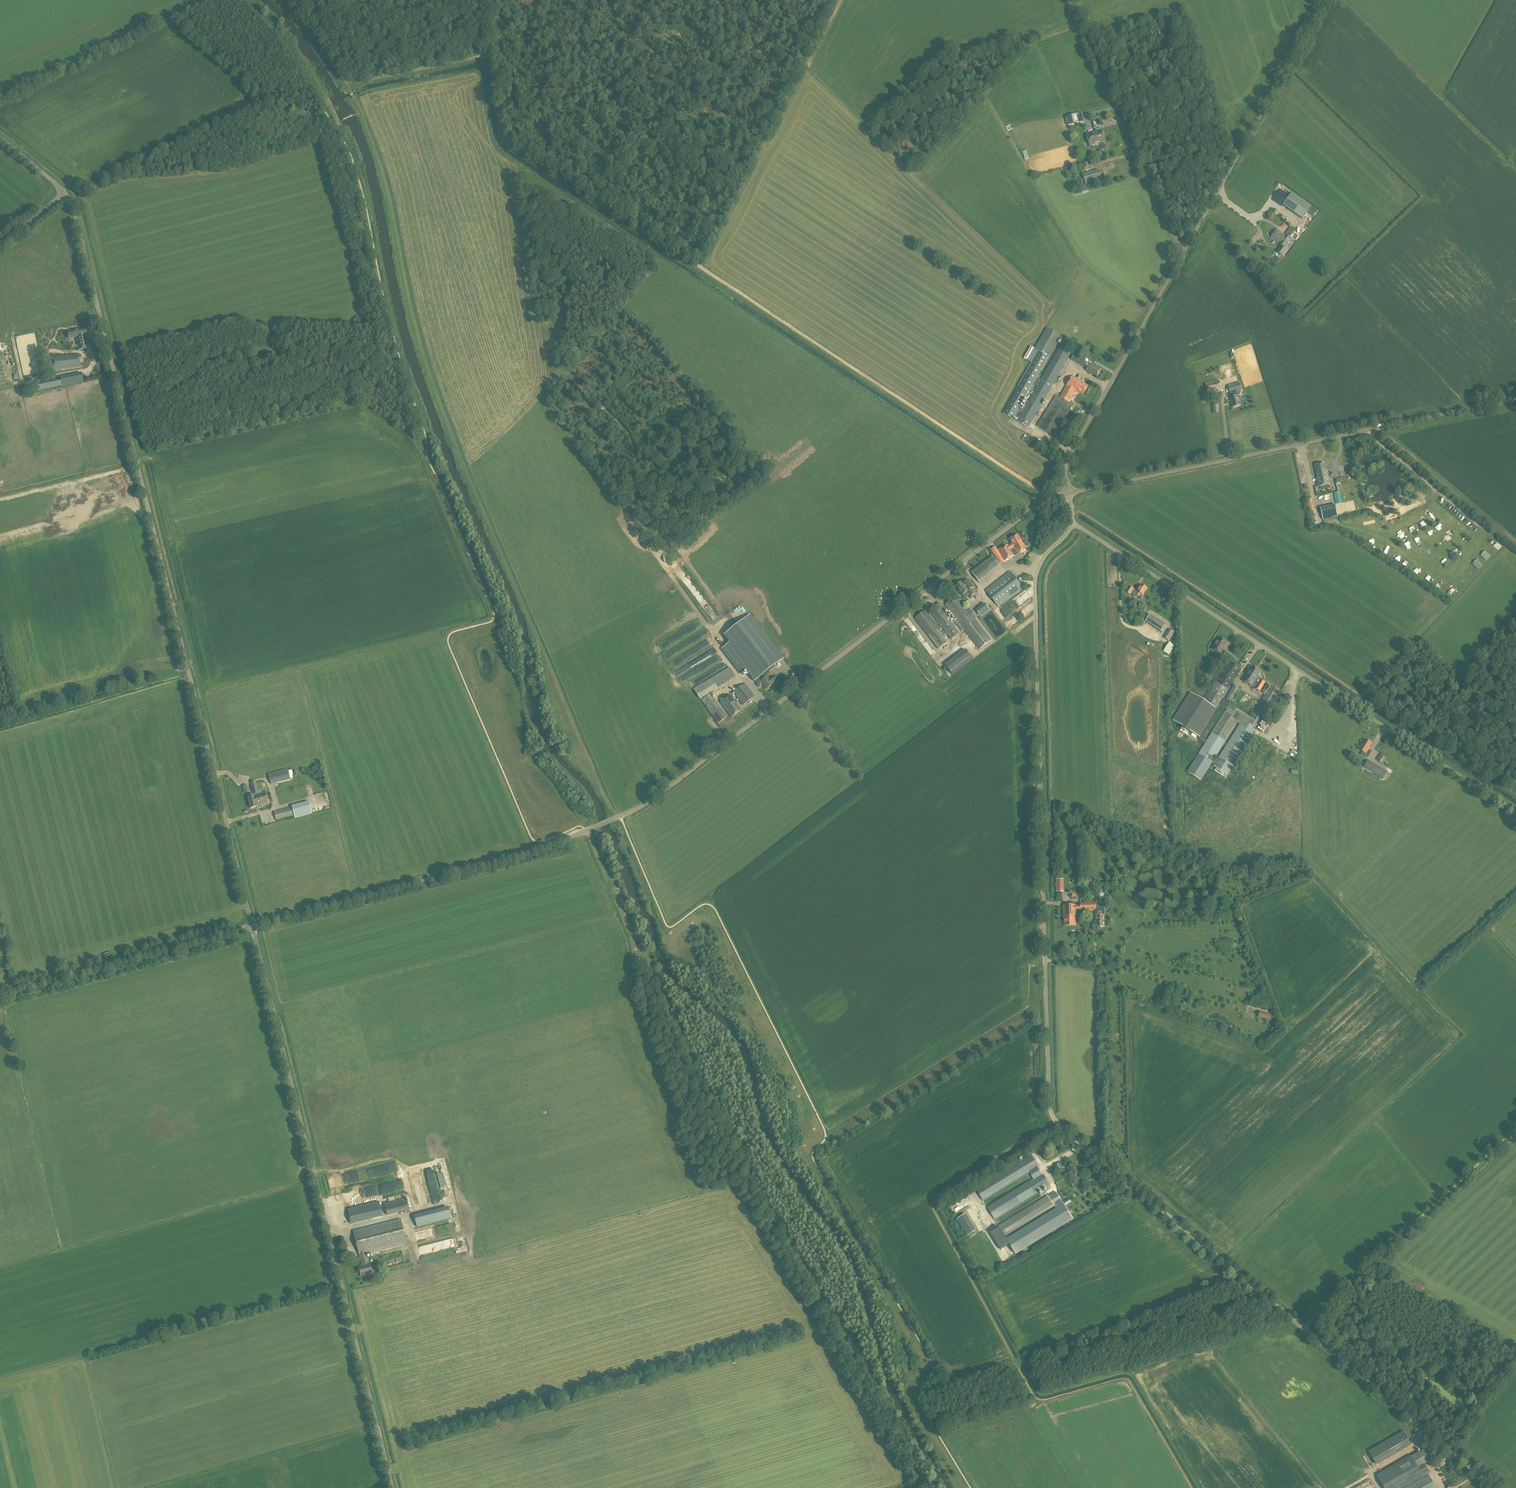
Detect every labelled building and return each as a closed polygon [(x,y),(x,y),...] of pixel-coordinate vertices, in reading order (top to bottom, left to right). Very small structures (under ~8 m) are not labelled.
[(1068,126),(1074,124),(1072,115),(1066,117),(1068,126)] [(1096,144),(1105,142),(1102,130),(1095,132),(1096,136),(1096,137),(1094,137),(1096,144)] [(1096,137),(1096,136),(1095,132),(1087,134),(1090,146),(1096,144),(1094,137),(1096,137)] [(1103,184),(1099,170),(1083,174),(1086,187),(1097,184),(1097,186),(1103,184)] [(1283,205),(1303,219),(1312,207),(1292,193),(1290,196),(1281,189),(1273,200),(1282,207),(1283,205)] [(1283,256),(1288,249),(1285,247),(1291,239),(1278,229),(1271,238),(1279,244),(1278,245),(1278,246),(1280,247),(1277,252),(1283,256)] [(1272,259),(1270,262),(1276,267),(1281,260),(1277,257),(1275,261),(1272,259)] [(1042,370),(1061,336),(1048,328),(1036,348),(1040,350),(1003,414),(1013,419),(1014,417),(1018,419),(1017,421),(1028,428),(1071,353),(1060,347),(1041,380),(1037,377),(1041,369),(1042,370)] [(72,337),(73,337),(75,337),(78,350),(93,347),(91,334),(86,335),(85,329),(67,332),(68,339),(72,338),(72,337)] [(69,350),(67,341),(58,342),(58,343),(54,344),(55,352),(60,351),(60,348),(64,348),(64,351),(69,350)] [(81,368),(79,354),(49,358),(50,371),(81,368)] [(1084,367),(1087,362),(1074,354),(1071,360),(1084,367)] [(1232,361),(1221,363),(1224,377),(1235,374),(1232,361)] [(1097,376),(1101,369),(1091,364),(1087,371),(1097,376)] [(1084,395),(1089,386),(1083,383),(1083,382),(1072,376),(1066,386),(1060,397),(1056,395),(1037,426),(1053,436),(1055,433),(1058,435),(1060,432),(1057,430),(1068,412),(1070,413),(1072,409),(1071,408),(1073,405),(1069,403),(1075,391),(1077,392),(1078,392),(1084,395)] [(1208,394),(1222,391),(1219,380),(1206,383),(1208,394)] [(1242,390),(1239,382),(1228,386),(1230,394),(1231,394),(1232,397),(1230,398),(1233,408),(1241,405),(1238,396),(1235,396),(1234,393),(1242,390)] [(1326,472),(1324,463),(1315,465),(1317,477),(1316,478),(1318,487),(1330,485),(1327,472),(1326,472)] [(1337,503),(1343,502),(1340,489),(1333,490),(1337,503)] [(1323,520),(1338,517),(1335,505),(1320,508),(1323,520)] [(1012,544),(1009,546),(1008,545),(994,553),(994,554),(1000,564),(1015,556),(1018,554),(1027,549),(1021,540),(1018,534),(1009,539),(1012,544)] [(1372,543),(1377,547),(1381,542),(1376,538),(1372,543)] [(1437,561),(1444,566),(1448,561),(1441,556),(1437,561)] [(1448,568),(1454,573),(1458,568),(1452,564),(1448,568)] [(999,607),(1001,605),(1023,588),(1010,571),(986,591),(999,607)] [(1429,580),(1433,574),(1429,571),(1425,578),(1429,580)] [(963,584),(962,582),(956,586),(963,595),(967,592),(968,594),(971,597),(975,594),(971,588),(974,587),(968,580),(963,584)] [(1443,590),(1446,582),(1441,580),(1438,587),(1443,590)] [(1135,589),(1129,586),(1125,592),(1131,596),(1132,593),(1139,597),(1141,594),(1143,595),(1147,588),(1141,585),(1137,591),(1135,589)] [(1006,616),(1033,597),(1028,589),(1010,602),(1011,603),(1001,609),(1006,616)] [(942,628),(946,633),(947,634),(951,639),(957,635),(962,631),(964,630),(976,645),(979,650),(991,641),(987,636),(976,620),(968,610),(970,609),(968,606),(966,607),(957,596),(945,604),(956,618),(952,621),(941,608),(939,604),(934,607),(937,611),(932,615),(940,625),(938,627),(926,610),(915,618),(939,649),(948,642),(943,636),(939,631),(942,628)] [(981,616),(990,610),(985,603),(976,610),(981,616)] [(1146,620),(1162,628),(1164,623),(1148,615),(1146,620)] [(725,646),(721,649),(740,674),(745,670),(754,681),(766,672),(782,659),(749,616),(720,638),(725,646)] [(1203,647),(1208,640),(1202,636),(1197,643),(1203,647)] [(1222,658),(1224,655),(1221,653),(1228,642),(1219,637),(1212,649),(1220,654),(1219,656),(1222,658)] [(675,657),(693,646),(689,639),(671,650),(675,657)] [(714,652),(686,666),(688,671),(690,670),(692,674),(718,662),(714,652)] [(1226,693),(1242,669),(1229,661),(1204,702),(1190,693),(1180,709),(1188,714),(1182,725),(1200,737),(1219,705),(1226,710),(1198,754),(1213,763),(1237,723),(1240,724),(1188,805),(1218,824),(1270,743),(1255,733),(1252,731),(1255,727),(1257,729),(1281,692),(1271,686),(1250,718),(1230,704),(1231,703),(1223,698),(1226,693)] [(1257,678),(1261,671),(1253,666),(1248,673),(1247,672),(1242,680),(1259,691),(1265,682),(1261,679),(1260,680),(1257,678)] [(700,695),(736,678),(731,667),(695,685),(700,695)] [(776,680),(773,676),(769,679),(767,677),(760,681),(762,684),(763,684),(766,689),(772,684),(772,683),(776,680)] [(742,706),(744,704),(755,697),(745,683),(743,685),(733,692),(742,706)] [(1231,702),(1235,695),(1239,689),(1234,685),(1230,691),(1226,699),(1231,702)] [(1237,703),(1251,709),(1257,696),(1242,690),(1237,703)] [(721,709),(719,706),(710,694),(701,700),(710,713),(712,716),(718,723),(727,717),(721,709)] [(731,717),(741,710),(730,694),(720,702),(731,717)] [(1372,743),(1365,739),(1362,744),(1362,743),(1358,749),(1362,752),(1361,754),(1367,758),(1369,755),(1367,753),(1370,748),(1369,748),(1372,743)] [(1382,764),(1386,758),(1380,754),(1376,760),(1382,764)] [(1383,779),(1388,772),(1368,760),(1364,767),(1383,779)] [(288,771),(288,769),(268,774),(271,784),(290,779),(290,778),(293,778),(292,775),(293,774),(292,770),(288,771)] [(254,795),(248,797),(251,808),(257,807),(257,806),(269,803),(266,792),(258,794),(255,781),(251,782),(254,795)] [(295,818),(312,814),(309,802),(292,806),(295,818)] [(291,808),(274,812),(276,820),(293,816),(291,808)] [(1105,899),(1106,893),(1105,893),(1105,890),(1100,889),(1097,889),(1097,891),(1099,891),(1099,892),(1100,892),(1098,898),(1105,899)] [(1096,910),(1096,907),(1096,902),(1080,903),(1080,905),(1081,905),(1081,911),(1095,910),(1096,910)] [(1075,911),(1081,911),(1081,905),(1080,905),(1075,905),(1063,905),(1064,926),(1076,926),(1075,911)] [(1096,910),(1095,910),(1095,916),(1096,916),(1096,927),(1104,927),(1104,916),(1105,916),(1105,906),(1096,907),(1096,910)] [(1270,1021),(1272,1014),(1260,1011),(1258,1018),(1270,1021)] [(1042,1174),(1038,1167),(1039,1167),(1031,1155),(976,1189),(983,1201),(1030,1172),(1034,1179),(988,1207),(995,1219),(1050,1185),(1043,1173),(1042,1174)] [(1057,1171),(1062,1168),(1059,1162),(1054,1165),(1057,1171)] [(1073,1184),(1079,1180),(1076,1174),(1080,1172),(1074,1163),(1068,1167),(1073,1176),(1070,1178),(1073,1184)] [(1050,1194),(999,1226),(1006,1237),(1057,1206),(1058,1208),(1007,1239),(1016,1254),(1073,1219),(1056,1192),(1050,1195),(1050,1194)] [(964,1208),(962,1205),(969,1201),(967,1197),(954,1204),(958,1211),(964,1208)] [(387,1215),(409,1210),(406,1198),(384,1203),(387,1215)] [(961,1220),(967,1233),(975,1229),(967,1211),(959,1214),(962,1220),(961,1220)] [(363,1263),(363,1265),(363,1266),(359,1267),(361,1276),(369,1275),(368,1272),(372,1271),(370,1263),(368,1263),(366,1254),(407,1244),(401,1219),(353,1231),(359,1256),(360,1256),(362,1264),(363,1263)] [(1376,1464),(1410,1444),(1403,1431),(1368,1451),(1376,1464)] [(1431,1459),(1425,1448),(1412,1456),(1411,1455),(1404,1460),(1377,1475),(1384,1487),(1436,1487),(1428,1474),(1430,1473),(1425,1464),(1419,1468),(1418,1467),(1431,1459)]
